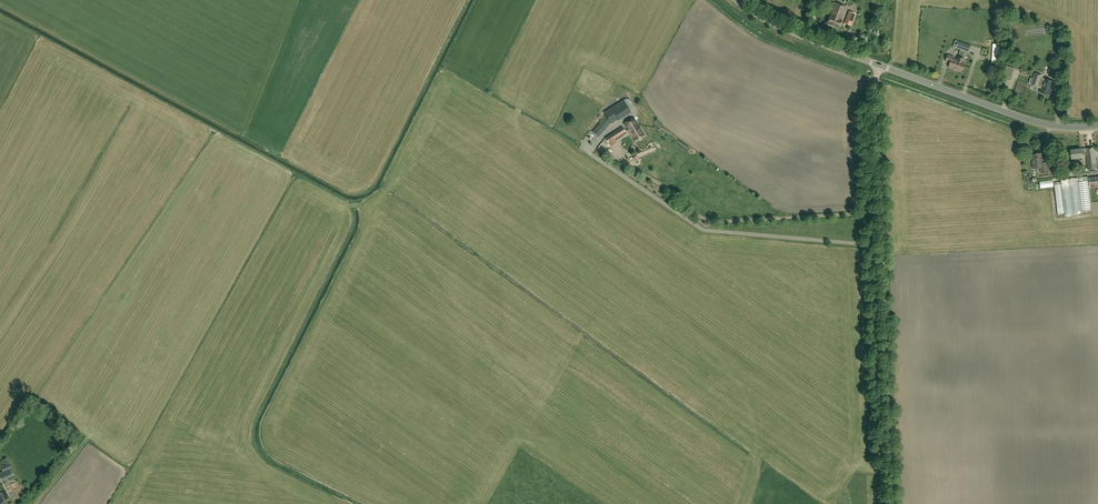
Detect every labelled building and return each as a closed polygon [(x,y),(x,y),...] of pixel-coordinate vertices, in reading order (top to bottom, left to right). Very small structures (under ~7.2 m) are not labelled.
[(841,21),(846,8),(835,4),(830,17),(829,17),(826,24),(839,29),(842,21),(841,21)] [(851,26),(855,14),(849,12),(845,24),(851,26)] [(956,48),(956,49),(969,53),(971,45),(959,41),(958,41),(955,41),(953,47),(956,48)] [(965,63),(963,63),(964,60),(958,58),(957,60),(954,59),(954,57),(948,55),(946,61),(951,63),(949,68),(962,72),(965,63)] [(1044,79),(1042,84),(1040,84),(1043,76),(1035,73),(1031,85),(1039,87),(1039,86),(1041,87),(1040,92),(1051,96),(1055,82),(1044,79)] [(611,123),(631,111),(633,109),(630,104),(628,101),(627,99),(624,101),(624,99),(604,112),(606,115),(593,132),(599,137),(610,122),(611,123)] [(625,124),(628,129),(632,127),(633,129),(639,125),(634,118),(625,124)] [(639,125),(633,129),(632,127),(628,129),(636,142),(645,136),(639,125)] [(609,143),(617,138),(626,132),(622,127),(605,138),(609,143)] [(1085,148),(1085,150),(1086,155),(1088,170),(1097,169),(1095,147),(1085,148)] [(1082,159),(1082,155),(1086,155),(1085,150),(1081,151),(1081,149),(1071,150),(1072,160),(1082,159)] [(1032,155),(1033,169),(1040,168),(1041,172),(1048,172),(1048,163),(1043,163),(1042,159),(1043,159),(1043,154),(1032,155)] [(1089,177),(1090,189),(1097,188),(1097,176),(1089,177)] [(1063,183),(1066,211),(1091,209),(1088,183),(1085,184),(1084,178),(1078,178),(1081,200),(1071,201),(1069,182),(1063,183)] [(13,476),(10,469),(0,473),(0,474),(3,481),(13,476)] [(4,502),(3,500),(9,498),(6,491),(0,493),(0,503),(4,502)]
